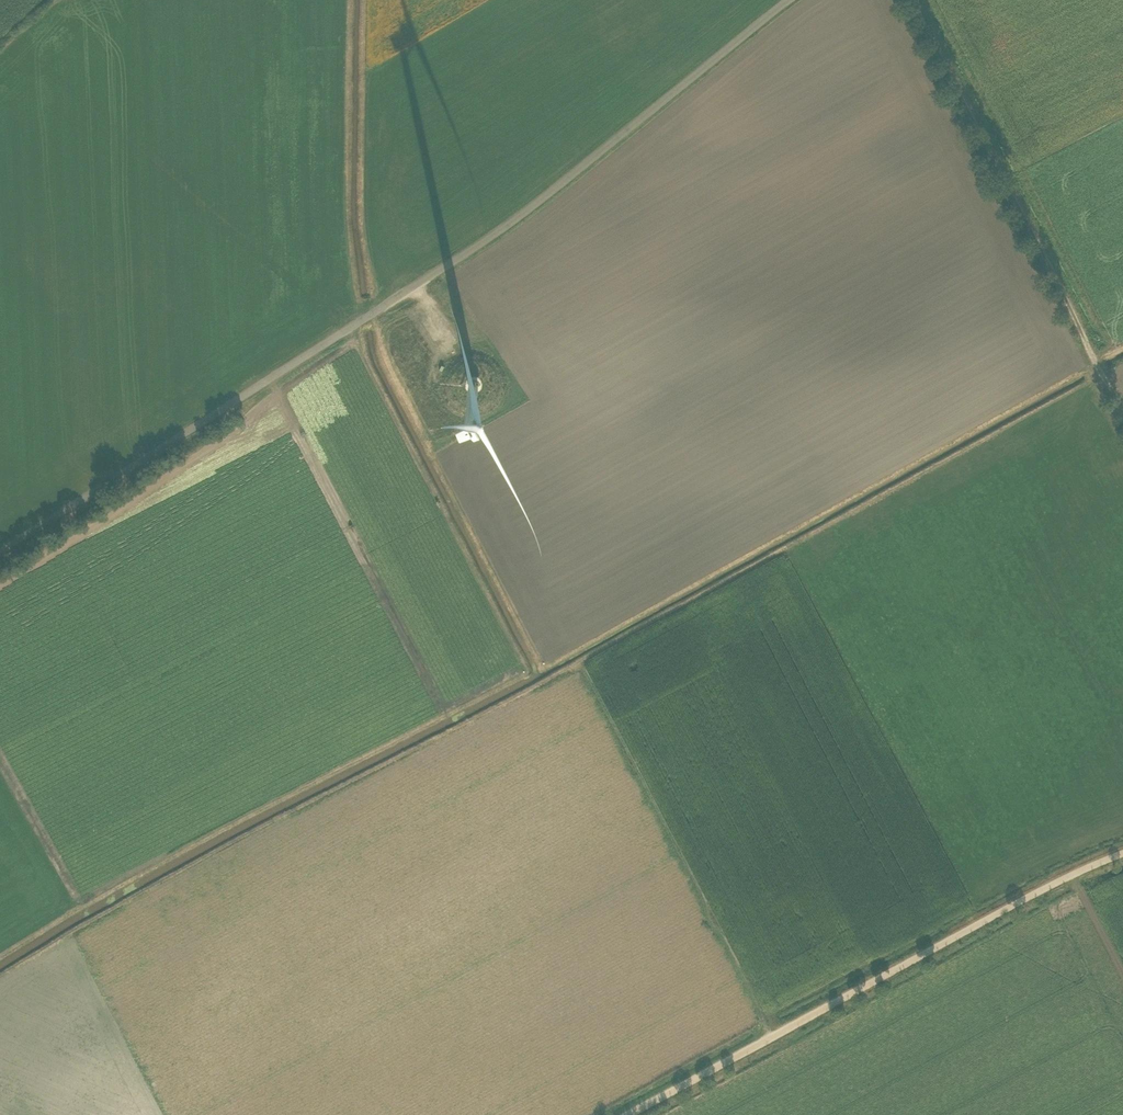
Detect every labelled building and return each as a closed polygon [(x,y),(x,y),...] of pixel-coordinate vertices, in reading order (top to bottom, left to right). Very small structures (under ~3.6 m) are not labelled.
[(476,397),(480,396),(483,394),(484,391),(484,387),(482,384),(479,382),(475,381),(472,382),(469,385),(468,388),(468,392),(470,395),(473,397),(476,397)]
